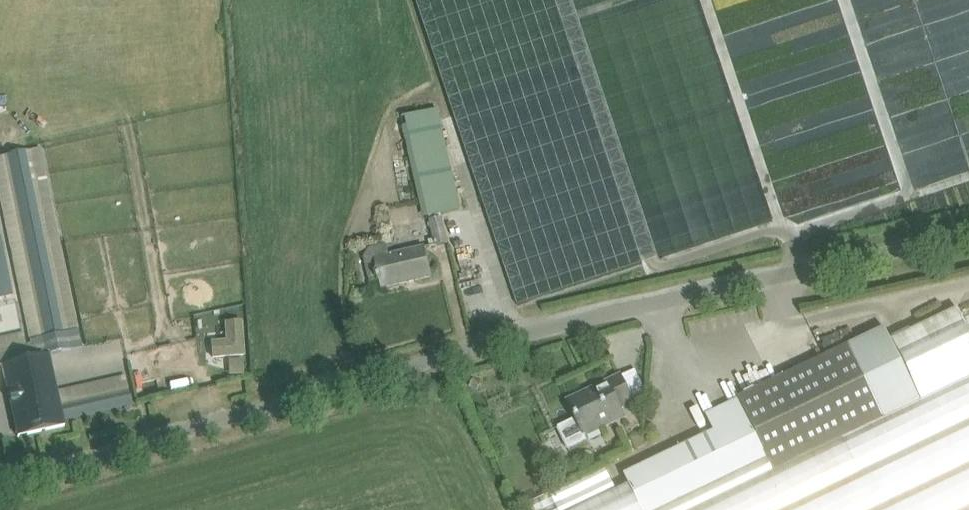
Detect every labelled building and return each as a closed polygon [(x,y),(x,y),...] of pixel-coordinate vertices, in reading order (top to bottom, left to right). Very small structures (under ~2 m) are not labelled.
[(406,118),(429,219),(462,210),(439,110),(406,118)] [(0,156),(0,193),(35,357),(50,354),(82,347),(40,147),(0,156)] [(441,220),(430,222),(436,248),(447,245),(441,220)] [(370,281),(378,279),(378,281),(381,281),(382,289),(431,278),(424,248),(390,255),(388,245),(363,250),(370,281)] [(965,316),(962,317),(958,309),(892,341),(920,401),(775,471),(770,460),(667,509),(968,509),(968,325),(965,316)] [(212,357),(243,355),(241,323),(226,324),(227,342),(211,343),(212,357)] [(886,328),(849,346),(740,399),(770,460),(775,471),(920,401),(892,341),(886,328)] [(92,330),(83,332),(85,343),(95,341),(92,330)] [(64,425),(50,356),(50,354),(35,357),(3,364),(17,435),(64,425)] [(232,361),(232,374),(240,373),(240,361),(232,361)] [(586,437),(616,422),(612,413),(634,403),(620,376),(595,388),(597,392),(570,406),(576,419),(558,428),(570,451),(588,442),(586,437)] [(770,460),(740,399),(707,415),(715,432),(625,475),(629,484),(641,509),(667,509),(770,460)] [(616,490),(605,467),(529,504),(532,509),(576,509),(616,490)] [(616,490),(576,509),(641,509),(629,484),(616,490)]
